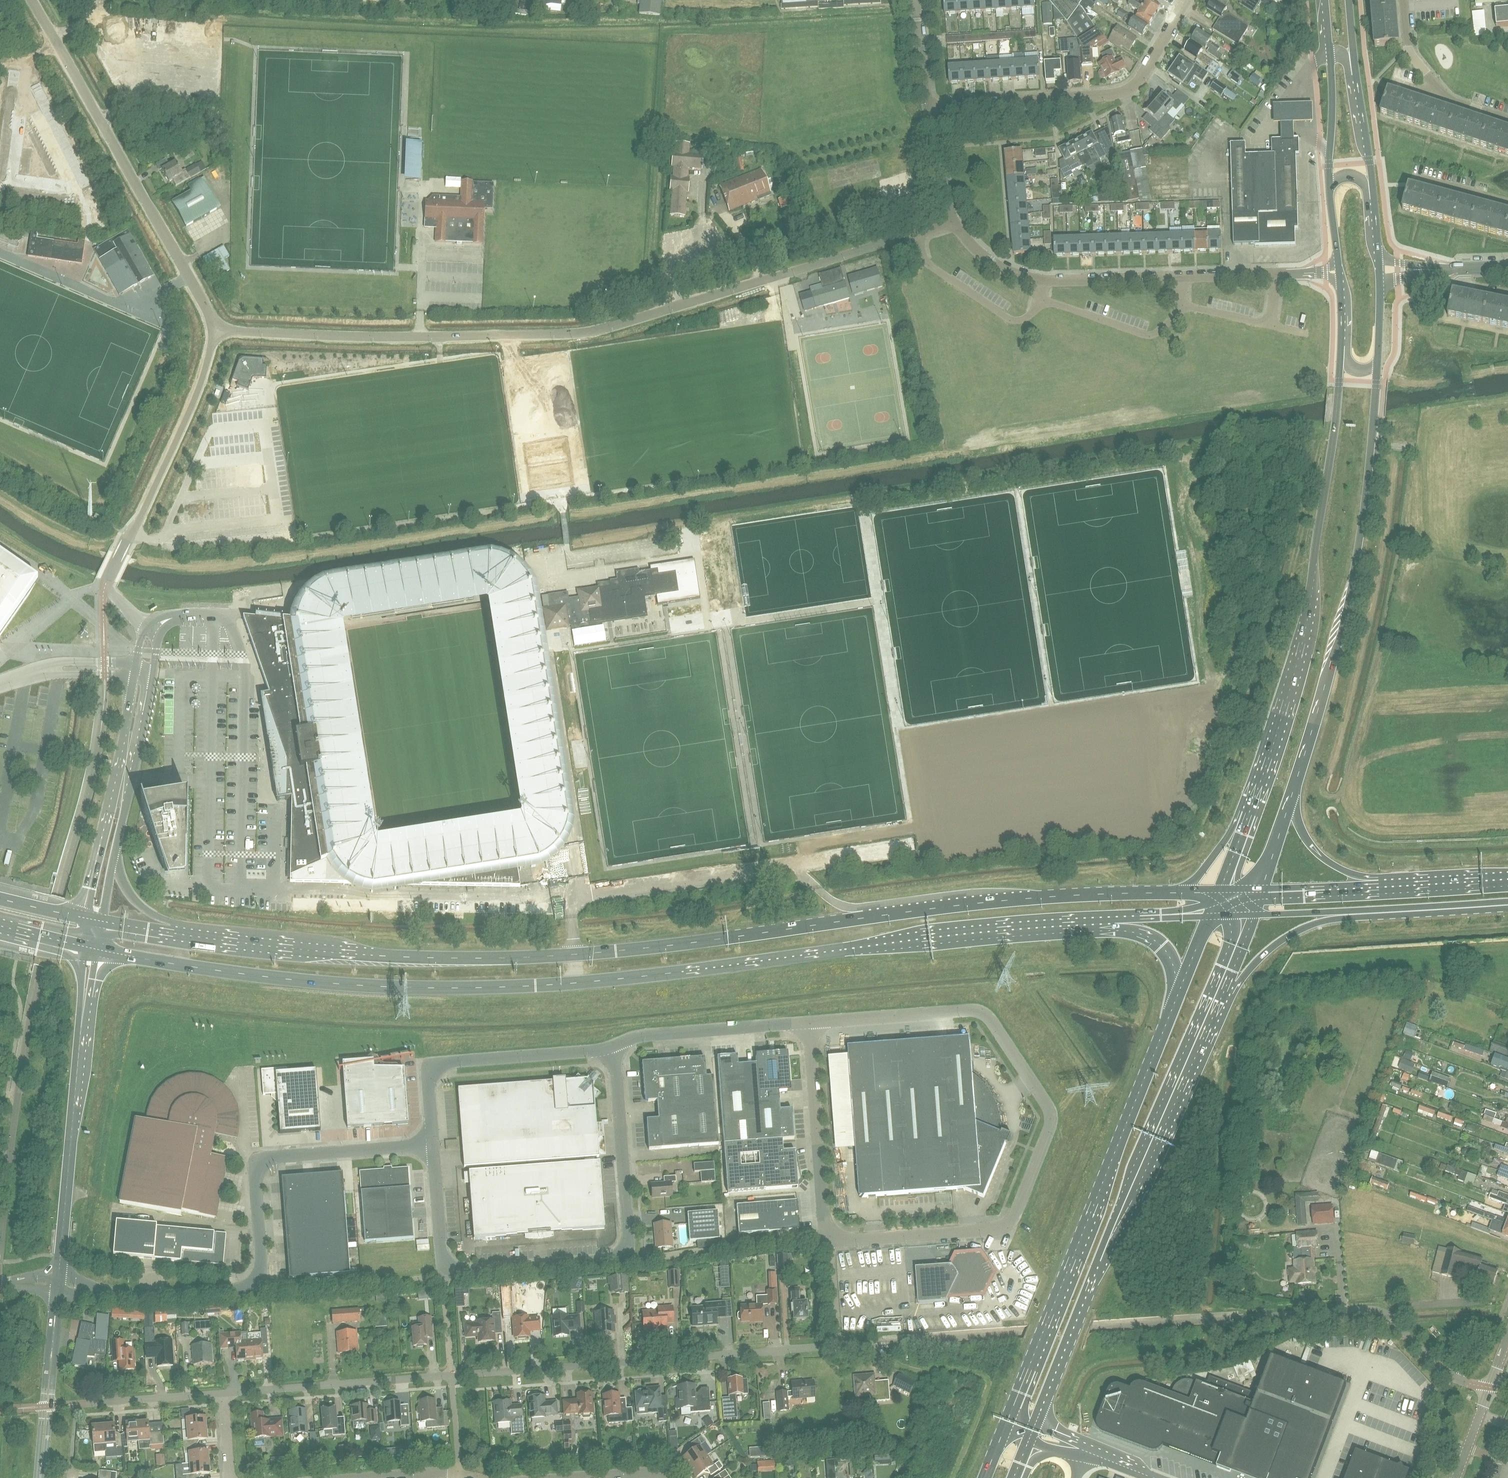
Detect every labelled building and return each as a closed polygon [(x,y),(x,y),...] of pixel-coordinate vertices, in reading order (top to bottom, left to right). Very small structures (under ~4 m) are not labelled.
[(533,6),(542,7),(543,11),(550,10),(560,11),(561,4),(559,4),(559,0),(533,0),(533,6)] [(637,4),(640,4),(639,14),(659,16),(660,6),(663,6),(664,0),(637,0),(637,4)] [(856,0),(851,0),(843,0),(843,3),(843,9),(844,9),(844,6),(856,5),(856,0)] [(957,0),(944,0),(945,14),(958,13),(957,0)] [(970,0),(957,0),(958,13),(970,12),(970,0)] [(982,0),(970,0),(970,12),(983,11),(982,0)] [(995,0),(982,0),(983,11),(996,11),(995,0)] [(1008,0),(995,0),(996,11),(1009,10),(1008,0)] [(1021,0),(1008,0),(1009,10),(1021,9),(1021,0)] [(1026,8),(1034,8),(1034,0),(1021,0),(1021,9),(1026,8)] [(1055,7),(1068,22),(1080,5),(1084,0),(1049,0),(1055,7)] [(1080,5),(1092,23),(1098,16),(1091,11),(1096,5),(1089,0),(1084,0),(1080,5)] [(1133,2),(1155,16),(1161,7),(1150,0),(1148,0),(1145,4),(1141,1),(1141,0),(1134,0),(1133,2)] [(1213,30),(1232,41),(1238,45),(1249,27),(1224,12),(1227,8),(1213,0),(1208,9),(1220,17),(1213,30)] [(1240,2),(1239,4),(1254,13),(1262,0),(1237,0),(1240,2)] [(1372,12),(1395,10),(1394,0),(1371,0),(1372,12)] [(1133,2),(1131,1),(1128,5),(1132,7),(1132,8),(1134,10),(1135,9),(1140,12),(1137,16),(1150,24),(1155,16),(1133,2)] [(1043,25),(1052,24),(1051,3),(1042,4),(1043,25)] [(1080,5),(1068,22),(1077,37),(1079,40),(1080,47),(1081,54),(1081,58),(1078,58),(1079,63),(1081,63),(1082,66),(1093,65),(1092,48),(1106,39),(1101,35),(1092,23),(1080,5)] [(1495,10),(1497,26),(1507,25),(1507,9),(1495,10)] [(1122,19),(1127,13),(1121,10),(1116,16),(1122,19)] [(1375,47),(1398,45),(1395,10),(1372,12),(1375,47)] [(1142,36),(1148,27),(1128,14),(1125,19),(1132,23),(1129,27),(1142,36)] [(1296,21),(1288,17),(1279,33),(1286,38),(1296,21)] [(1129,50),(1136,39),(1118,27),(1110,39),(1120,46),(1121,44),(1129,50)] [(1210,42),(1212,38),(1199,29),(1192,40),(1205,49),(1207,47),(1209,48),(1207,51),(1220,61),(1223,56),(1218,52),(1220,48),(1210,42)] [(1079,40),(1077,37),(1060,40),(1061,52),(1069,52),(1070,59),(1068,59),(1070,82),(1080,82),(1079,63),(1078,58),(1081,58),(1081,54),(1080,47),(1079,40)] [(1203,50),(1191,42),(1185,51),(1209,67),(1206,71),(1217,79),(1221,74),(1216,70),(1219,65),(1213,62),(1200,54),(1203,50)] [(1107,78),(1120,72),(1119,70),(1126,67),(1122,59),(1115,62),(1113,58),(1115,57),(1112,49),(1102,54),(1105,61),(1100,64),(1103,69),(1101,71),(1100,73),(1102,77),(1104,78),(1107,77),(1107,78)] [(1237,58),(1240,60),(1242,56),(1239,55),(1239,54),(1232,49),(1228,55),(1235,60),(1237,58)] [(1176,64),(1173,68),(1173,69),(1169,75),(1174,79),(1173,80),(1180,85),(1181,83),(1183,84),(1191,72),(1195,74),(1194,76),(1203,82),(1208,73),(1196,64),(1193,67),(1180,58),(1179,59),(1178,58),(1174,63),(1176,64)] [(1026,78),(1025,61),(1012,62),(1013,79),(1026,78)] [(1026,78),(1039,77),(1038,61),(1025,61),(1026,78)] [(1013,79),(1012,62),(1000,63),(1001,80),(1013,79)] [(1045,63),(1046,82),(1062,81),(1060,62),(1045,63)] [(987,64),(988,81),(1001,80),(1000,63),(987,64)] [(988,81),(987,64),(974,65),(975,81),(988,81)] [(975,81),(974,65),(961,66),(963,82),(975,81)] [(963,82),(961,66),(949,67),(950,83),(963,82)] [(1238,85),(1243,78),(1236,73),(1231,80),(1238,85)] [(1264,80),(1255,74),(1255,73),(1250,80),(1259,86),(1264,80)] [(1220,96),(1227,87),(1216,80),(1210,88),(1220,96)] [(1230,90),(1225,96),(1236,104),(1240,97),(1230,90)] [(1190,99),(1178,91),(1170,101),(1160,92),(1152,101),(1173,120),(1174,120),(1167,114),(1172,107),(1176,111),(1182,104),(1184,106),(1190,99)] [(1380,113),(1414,124),(1421,102),(1404,96),(1388,91),(1380,113)] [(1144,110),(1154,118),(1155,120),(1150,126),(1152,128),(1149,130),(1161,141),(1170,131),(1170,127),(1168,126),(1173,120),(1152,101),(1144,110)] [(1454,113),(1421,102),(1414,124),(1447,135),(1454,113)] [(1304,105),(1273,106),(1273,125),(1280,125),(1280,139),(1294,139),(1294,124),(1304,124),(1312,123),(1312,105),(1304,105)] [(1447,135),(1480,146),(1487,123),(1454,113),(1447,135)] [(1129,132),(1128,132),(1125,133),(1122,118),(1111,120),(1114,136),(1112,136),(1114,144),(1131,141),(1129,132)] [(1487,123),(1480,146),(1507,155),(1507,130),(1487,123)] [(1103,142),(1097,145),(1091,135),(1081,140),(1091,159),(1094,165),(1100,161),(1099,159),(1107,155),(1104,149),(1113,145),(1109,126),(1098,131),(1103,142)] [(207,141),(212,150),(220,145),(215,137),(207,141)] [(1271,140),(1272,154),(1272,155),(1296,154),(1299,154),(1299,139),(1271,140)] [(1091,159),(1081,140),(1071,145),(1076,156),(1080,164),(1084,162),(1087,168),(1089,168),(1094,165),(1091,159)] [(406,180),(420,181),(421,144),(407,143),(406,180)] [(701,168),(702,155),(688,154),(689,144),(675,143),(674,153),(672,153),(671,167),(673,167),(673,177),(671,176),(670,191),(672,191),(670,214),(684,215),(686,192),(688,192),(689,178),(687,178),(687,168),(701,168)] [(1296,154),(1272,155),(1272,154),(1246,155),(1246,144),(1231,144),(1234,245),(1254,244),(1256,246),(1295,245),(1295,229),(1298,229),(1296,154)] [(1059,161),(1060,171),(1064,179),(1073,175),(1072,171),(1081,166),(1080,164),(1076,156),(1071,145),(1060,151),(1064,159),(1059,161)] [(1006,164),(1023,163),(1022,150),(1005,151),(1006,164)] [(1142,150),(1136,151),(1118,154),(1127,201),(1140,199),(1140,201),(1151,201),(1147,175),(1142,150)] [(181,172),(175,162),(161,170),(168,182),(172,180),(176,186),(200,172),(196,164),(185,170),(185,169),(181,172)] [(1007,177),(1024,176),(1023,163),(1006,164),(1007,177)] [(757,200),(771,195),(761,169),(719,186),(729,210),(757,199),(757,200)] [(1008,190),(1025,188),(1024,176),(1007,177),(1008,190)] [(821,177),(803,181),(806,192),(824,187),(821,177)] [(218,209),(201,179),(188,186),(191,192),(172,202),(186,227),(218,209)] [(433,195),(433,196),(435,196),(435,201),(433,201),(425,201),(424,228),(436,228),(435,242),(482,244),(484,209),(492,209),(493,183),(473,182),(461,181),(461,197),(433,195)] [(1403,209),(1436,218),(1443,195),(1409,186),(1403,209)] [(1010,203),(1026,201),(1025,188),(1008,190),(1010,203)] [(1109,202),(1103,190),(1096,194),(1101,202),(1109,202)] [(1443,195),(1436,218),(1470,227),(1476,204),(1443,195)] [(1011,216),(1028,214),(1026,201),(1010,203),(1011,216)] [(1504,236),(1507,221),(1507,213),(1476,204),(1470,227),(1504,236)] [(1012,228),(1029,227),(1028,214),(1011,216),(1012,228)] [(1013,241),(1030,240),(1029,227),(1012,228),(1013,241)] [(127,231),(115,238),(94,250),(119,295),(153,276),(127,231)] [(31,233),(27,257),(82,264),(84,241),(78,241),(78,244),(36,238),(37,234),(31,233)] [(1196,251),(1195,234),(1182,235),(1183,251),(1196,251)] [(1208,250),(1208,234),(1200,234),(1195,234),(1196,251),(1208,250)] [(1208,250),(1221,250),(1221,234),(1208,234),(1208,250)] [(1170,252),(1169,235),(1157,236),(1157,252),(1170,252)] [(1183,251),(1182,235),(1169,235),(1170,252),(1183,251)] [(1132,253),(1131,236),(1118,237),(1119,253),(1132,253)] [(1144,252),(1144,236),(1131,236),(1132,253),(1144,252)] [(1157,252),(1157,236),(1144,236),(1144,252),(1157,252)] [(1106,254),(1106,237),(1093,238),(1093,254),(1106,254)] [(1119,253),(1118,237),(1106,237),(1106,254),(1119,253)] [(1080,255),(1080,238),(1067,239),(1068,255),(1080,255)] [(1093,254),(1093,238),(1080,238),(1080,255),(1093,254)] [(1068,255),(1067,239),(1054,239),(1055,255),(1068,255)] [(1013,241),(1014,254),(1031,252),(1030,240),(1013,241)] [(223,246),(203,258),(208,268),(214,265),(220,276),(230,270),(224,259),(229,256),(223,246)] [(816,307),(849,298),(843,277),(843,278),(839,274),(842,273),(841,267),(818,274),(821,284),(811,287),(812,292),(816,307)] [(882,286),(877,268),(848,276),(853,295),(882,286)] [(1447,316),(1482,323),(1486,299),(1452,292),(1447,316)] [(1486,299),(1482,323),(1507,328),(1507,304),(1486,299)] [(243,358),(243,359),(239,361),(232,380),(238,382),(236,386),(248,390),(252,379),(254,378),(266,378),(266,366),(263,365),(263,359),(243,358)] [(101,518),(96,515),(91,523),(96,526),(101,518)] [(548,654),(537,585),(533,578),(528,571),(527,569),(525,568),(524,566),(520,563),(516,560),(512,558),(503,554),(492,551),(491,551),(322,577),(321,578),(320,578),(316,581),(312,583),(308,586),(302,593),(296,601),(292,609),(289,618),(255,615),(255,620),(244,618),(244,619),(269,695),(260,696),(269,750),(273,750),(275,764),(271,765),(277,801),(285,800),(286,800),(292,799),(291,804),(291,851),(290,878),(290,884),(343,885),(346,885),(354,890),(363,893),(372,895),(403,890),(426,887),(467,887),(473,888),(520,888),(519,887),(517,873),(540,868),(549,864),(557,857),(563,850),(568,841),(572,832),(574,823),(548,654)] [(38,581),(0,555),(0,636),(38,581)] [(568,626),(570,626),(572,626),(572,627),(597,623),(619,619),(619,620),(634,617),(645,615),(642,598),(645,598),(664,595),(679,593),(675,571),(661,574),(659,574),(658,569),(639,572),(639,569),(616,572),(617,579),(610,580),(610,582),(611,586),(607,586),(607,587),(600,588),(600,587),(598,587),(578,590),(579,597),(569,598),(568,592),(548,595),(549,602),(553,601),(554,607),(550,608),(543,609),(547,631),(569,627),(568,626)] [(141,804),(164,871),(186,868),(186,854),(188,797),(141,804)] [(540,877),(541,883),(551,881),(549,868),(542,869),(544,876),(540,877)] [(849,1056),(856,1149),(860,1197),(936,1191),(954,1190),(960,1190),(965,1189),(984,1197),(1006,1144),(1008,1144),(1009,1141),(1012,1135),(1002,1131),(1002,1133),(999,1132),(999,1129),(999,1126),(998,1123),(998,1120),(998,1116),(997,1113),(996,1110),(995,1107),(994,1105),(993,1102),(992,1100),(991,1098),(990,1096),(988,1093),(986,1091),(984,1088),(982,1086),(980,1084),(978,1082),(975,1080),(973,1078),(970,1038),(950,1039),(924,1041),(890,1044),(866,1045),(848,1047),(849,1056)] [(1490,1052),(1507,1059),(1507,1048),(1493,1043),(1490,1052)] [(762,1141),(782,1140),(794,1139),(792,1109),(780,1110),(779,1100),(779,1095),(778,1092),(790,1091),(787,1052),(755,1054),(756,1064),(750,1064),(738,1065),(737,1055),(717,1057),(720,1098),(724,1144),(762,1141)] [(1495,1055),(1491,1066),(1507,1072),(1507,1060),(1495,1055)] [(856,1149),(849,1056),(838,1057),(830,1057),(837,1151),(845,1150),(856,1149)] [(649,1150),(718,1144),(713,1076),(706,1077),(705,1058),(642,1063),(645,1102),(657,1101),(658,1119),(646,1120),(649,1150)] [(373,1060),(342,1062),(347,1128),(408,1124),(404,1069),(374,1068),(373,1060)] [(1405,1071),(1408,1062),(1401,1060),(1398,1068),(1405,1071)] [(286,1068),(261,1070),(263,1095),(277,1094),(280,1133),(321,1130),(316,1070),(287,1072),(286,1068)] [(1453,1078),(1434,1071),(1430,1081),(1450,1088),(1453,1078)] [(149,1112),(147,1121),(136,1119),(120,1203),(181,1214),(182,1212),(215,1218),(226,1158),(210,1154),(215,1125),(238,1129),(238,1128),(238,1117),(238,1116),(236,1105),(237,1105),(231,1094),(223,1085),(213,1079),(202,1075),(201,1075),(191,1075),(190,1075),(179,1077),(178,1076),(167,1082),(158,1090),(159,1090),(153,1100),(152,1099),(148,1111),(149,1112)] [(599,1157),(597,1137),(594,1098),(599,1093),(578,1075),(573,1080),(458,1089),(464,1167),(599,1157)] [(1394,1089),(1405,1092),(1406,1086),(1396,1084),(1394,1089)] [(1415,1095),(1426,1099),(1427,1095),(1417,1091),(1415,1095)] [(1422,1114),(1438,1117),(1440,1111),(1423,1107),(1422,1114)] [(1498,1113),(1487,1109),(1485,1113),(1496,1117),(1498,1113)] [(1442,1114),(1441,1121),(1456,1123),(1457,1116),(1442,1114)] [(1460,1120),(1458,1126),(1467,1129),(1469,1123),(1460,1120)] [(782,1145),(782,1140),(762,1141),(724,1144),(727,1193),(792,1188),(797,1181),(795,1150),(783,1151),(782,1145)] [(1499,1146),(1497,1151),(1507,1154),(1507,1150),(1499,1146)] [(1380,1154),(1376,1164),(1394,1171),(1398,1160),(1380,1154)] [(474,1239),(604,1229),(599,1163),(469,1173),(474,1239)] [(714,1163),(694,1164),(694,1172),(700,1172),(701,1183),(715,1182),(714,1163)] [(1448,1165),(1445,1171),(1459,1176),(1458,1180),(1465,1182),(1469,1173),(1448,1165)] [(1507,1175),(1507,1167),(1501,1165),(1498,1172),(1507,1175)] [(408,1168),(359,1171),(365,1242),(413,1238),(408,1168)] [(282,1184),(289,1271),(289,1273),(291,1273),(292,1276),(294,1275),(294,1278),(296,1278),(350,1274),(343,1180),(343,1177),(340,1178),(340,1175),(338,1176),(338,1173),(336,1173),(335,1173),(289,1177),(286,1177),(287,1179),(284,1180),(284,1182),(282,1182),(282,1184)] [(1472,1174),(1468,1192),(1483,1196),(1484,1191),(1477,1189),(1480,1176),(1472,1174)] [(664,1183),(651,1184),(652,1198),(672,1196),(671,1182),(676,1182),(676,1176),(664,1177),(664,1183)] [(1370,1184),(1378,1184),(1378,1176),(1370,1176),(1370,1184)] [(1490,1194),(1507,1201),(1507,1195),(1499,1192),(1497,1196),(1491,1194),(1490,1194)] [(1295,1195),(1297,1225),(1305,1225),(1303,1201),(1317,1200),(1317,1193),(1295,1195)] [(1490,1194),(1489,1198),(1507,1205),(1507,1201),(1490,1194)] [(736,1205),(739,1234),(799,1229),(798,1217),(795,1217),(795,1213),(798,1212),(797,1200),(736,1205)] [(1312,1208),(1313,1224),(1332,1222),(1330,1206),(1312,1208)] [(1467,1211),(1507,1226),(1507,1216),(1488,1209),(1486,1213),(1469,1206),(1467,1211)] [(687,1213),(688,1219),(689,1241),(697,1241),(715,1239),(719,1239),(717,1211),(687,1213)] [(1467,1211),(1493,1221),(1489,1230),(1502,1234),(1507,1236),(1507,1226),(1467,1211)] [(226,1233),(157,1227),(157,1225),(116,1222),(113,1255),(223,1265),(226,1233)] [(654,1224),(656,1248),(672,1246),(670,1223),(654,1224)] [(1481,1231),(1482,1226),(1472,1223),(1471,1228),(1481,1231)] [(1293,1249),(1294,1262),(1294,1269),(1288,1269),(1289,1283),(1295,1283),(1296,1284),(1315,1283),(1312,1248),(1317,1247),(1316,1231),(1296,1233),(1297,1249),(1293,1249)] [(1414,1246),(1416,1236),(1408,1235),(1404,1234),(1402,1244),(1414,1246)] [(1010,1252),(1015,1238),(1009,1236),(1004,1250),(1010,1252)] [(988,1250),(1000,1254),(1004,1243),(993,1238),(988,1250)] [(715,1239),(697,1241),(697,1248),(715,1245),(715,1239)] [(1435,1266),(1433,1272),(1441,1274),(1454,1278),(1458,1264),(1479,1270),(1477,1277),(1494,1283),(1498,1271),(1498,1270),(1488,1267),(1488,1265),(1482,1262),(1482,1260),(1483,1258),(1461,1253),(1461,1251),(1448,1248),(1448,1249),(1440,1247),(1439,1249),(1438,1252),(1435,1266)] [(916,1268),(886,1270),(889,1306),(919,1304),(946,1301),(949,1296),(983,1294),(994,1272),(980,1253),(973,1253),(957,1255),(935,1256),(936,1266),(923,1267),(916,1268)] [(779,1273),(789,1273),(788,1255),(778,1255),(779,1273)] [(669,1280),(679,1279),(678,1271),(669,1271),(669,1280)] [(610,1292),(616,1291),(616,1293),(628,1292),(627,1276),(608,1278),(608,1284),(610,1284),(610,1292)] [(768,1304),(778,1304),(777,1290),(768,1290),(768,1304)] [(795,1319),(801,1319),(802,1320),(805,1320),(806,1319),(808,1319),(807,1311),(811,1311),(810,1303),(806,1304),(806,1302),(800,1303),(799,1291),(791,1291),(792,1313),(794,1312),(795,1319)] [(464,1304),(463,1295),(463,1292),(455,1293),(456,1305),(464,1304)] [(430,1302),(430,1311),(438,1311),(438,1301),(430,1302)] [(705,1307),(691,1308),(693,1326),(717,1324),(716,1317),(725,1317),(724,1303),(705,1304),(705,1307)] [(737,1318),(739,1320),(741,1319),(741,1322),(755,1321),(755,1322),(763,1321),(763,1305),(741,1306),(741,1312),(738,1312),(737,1314),(737,1318)] [(643,1312),(644,1330),(667,1329),(666,1322),(673,1322),(672,1307),(658,1308),(658,1311),(643,1312)] [(130,1309),(112,1308),(112,1317),(130,1318),(130,1309)] [(333,1323),(359,1321),(358,1309),(332,1311),(333,1323)] [(166,1310),(155,1310),(156,1323),(167,1322),(166,1310)] [(614,1324),(615,1324),(615,1316),(613,1316),(613,1311),(594,1312),(596,1334),(614,1332),(614,1324)] [(465,1324),(466,1337),(478,1336),(479,1342),(495,1341),(494,1331),(502,1330),(500,1312),(492,1313),(493,1320),(477,1321),(477,1323),(465,1324)] [(106,1348),(109,1316),(98,1315),(97,1331),(92,1330),(93,1325),(81,1322),(79,1333),(91,1333),(89,1342),(79,1340),(78,1344),(77,1343),(73,1364),(84,1366),(86,1356),(95,1357),(95,1347),(106,1348)] [(579,1316),(567,1317),(567,1315),(553,1316),(554,1336),(569,1335),(568,1329),(572,1328),(572,1329),(580,1329),(579,1316)] [(419,1327),(412,1328),(414,1346),(417,1346),(418,1347),(423,1347),(424,1345),(427,1345),(426,1339),(432,1338),(431,1317),(418,1318),(419,1327)] [(528,1317),(513,1318),(514,1338),(518,1338),(519,1339),(525,1338),(526,1337),(529,1337),(529,1331),(540,1330),(539,1318),(528,1319),(528,1317)] [(261,1340),(248,1341),(250,1360),(256,1360),(255,1358),(263,1358),(262,1345),(268,1344),(266,1329),(260,1329),(261,1340)] [(338,1353),(358,1352),(356,1331),(336,1333),(338,1353)] [(220,1348),(228,1348),(236,1347),(237,1360),(244,1359),(244,1361),(250,1360),(248,1341),(241,1341),(240,1335),(235,1335),(235,1333),(227,1334),(219,1334),(220,1348)] [(123,1340),(112,1341),(113,1356),(119,1356),(120,1370),(134,1369),(133,1349),(124,1350),(123,1340)] [(146,1344),(147,1357),(157,1357),(158,1366),(173,1365),(172,1340),(156,1341),(156,1343),(146,1344)] [(194,1364),(200,1364),(213,1363),(211,1344),(193,1345),(194,1364)] [(1145,1383),(1143,1383),(1140,1382),(1137,1383),(1134,1384),(1131,1386),(1130,1389),(1121,1385),(1118,1385),(1115,1385),(1112,1386),(1109,1389),(1108,1391),(1097,1419),(1096,1423),(1097,1426),(1098,1429),(1100,1431),(1103,1433),(1150,1451),(1153,1451),(1156,1451),(1159,1450),(1162,1447),(1163,1445),(1218,1465),(1219,1466),(1222,1467),(1225,1466),(1228,1465),(1231,1463),(1232,1460),(1260,1470),(1259,1473),(1259,1477),(1260,1477),(1311,1477),(1346,1385),(1271,1356),(1257,1394),(1210,1376),(1206,1385),(1197,1382),(1193,1380),(1188,1380),(1183,1380),(1179,1382),(1175,1385),(1173,1390),(1171,1394),(1145,1383)] [(916,1381),(900,1373),(894,1384),(910,1393),(916,1381)] [(870,1395),(871,1402),(890,1400),(890,1388),(876,1389),(874,1374),(854,1376),(856,1396),(870,1395)] [(730,1397),(722,1398),(724,1418),(737,1418),(736,1395),(748,1394),(747,1380),(741,1380),(741,1378),(728,1379),(730,1397)] [(793,1399),(814,1397),(813,1381),(801,1383),(800,1381),(791,1382),(792,1391),(787,1392),(786,1391),(776,1392),(778,1411),(788,1410),(787,1397),(793,1397),(793,1399)] [(686,1385),(673,1386),(673,1387),(679,1386),(680,1398),(676,1398),(677,1408),(690,1407),(690,1412),(710,1411),(709,1396),(708,1396),(708,1398),(702,1398),(702,1396),(696,1397),(695,1396),(694,1385),(692,1383),(688,1383),(686,1385)] [(658,1422),(667,1421),(666,1405),(661,1405),(660,1387),(650,1388),(650,1391),(644,1391),(642,1390),(639,1390),(637,1392),(635,1392),(637,1407),(646,1407),(646,1413),(658,1413),(658,1422)] [(572,1400),(563,1401),(564,1414),(579,1413),(579,1414),(581,1414),(581,1416),(583,1418),(589,1418),(591,1415),(591,1413),(593,1413),(592,1392),(577,1394),(578,1400),(576,1400),(573,1402),(572,1400)] [(603,1395),(605,1416),(608,1415),(609,1423),(627,1422),(626,1408),(620,1408),(619,1393),(603,1395)] [(544,1396),(529,1397),(530,1418),(545,1417),(545,1415),(557,1414),(556,1402),(548,1402),(548,1403),(544,1404),(544,1396)] [(435,1400),(419,1401),(420,1406),(418,1406),(417,1408),(417,1413),(419,1415),(420,1414),(421,1422),(426,1421),(427,1428),(444,1427),(443,1411),(437,1412),(436,1410),(435,1400)] [(496,1423),(511,1422),(512,1434),(523,1433),(521,1405),(514,1405),(514,1407),(511,1407),(510,1401),(494,1402),(496,1423)] [(399,1402),(384,1403),(386,1422),(400,1421),(401,1426),(410,1426),(408,1412),(403,1412),(403,1410),(402,1410),(402,1408),(400,1408),(399,1402)] [(765,1419),(772,1419),(770,1403),(764,1403),(765,1419)] [(366,1426),(366,1423),(376,1423),(375,1410),(368,1411),(367,1405),(351,1406),(352,1421),(353,1421),(353,1427),(356,1429),(364,1429),(366,1426)] [(323,1406),(323,1408),(322,1408),(324,1430),(332,1429),(333,1436),(345,1435),(344,1421),(336,1422),(335,1407),(329,1408),(328,1406),(323,1406)] [(306,1410),(289,1411),(291,1434),(307,1433),(306,1410)] [(263,1437),(278,1436),(284,1436),(282,1418),(269,1419),(270,1421),(263,1421),(263,1413),(251,1414),(253,1438),(254,1438),(254,1440),(254,1446),(265,1445),(264,1439),(263,1439),(263,1437)] [(200,1429),(206,1428),(205,1417),(186,1419),(187,1430),(200,1429)] [(138,1441),(137,1422),(126,1423),(127,1434),(121,1435),(122,1447),(128,1447),(128,1442),(138,1441)] [(137,1422),(138,1441),(149,1440),(150,1445),(156,1445),(155,1432),(149,1433),(148,1422),(137,1422)] [(114,1424),(103,1425),(105,1452),(105,1444),(115,1443),(116,1448),(122,1447),(121,1435),(115,1435),(114,1424)] [(105,1452),(103,1425),(92,1426),(94,1453),(105,1452)] [(380,1440),(379,1427),(371,1428),(372,1440),(380,1440)] [(207,1439),(206,1428),(200,1429),(187,1430),(188,1441),(183,1441),(184,1447),(196,1446),(196,1440),(207,1439)] [(716,1429),(718,1437),(726,1435),(724,1428),(716,1429)] [(571,1431),(563,1431),(564,1440),(571,1439),(571,1431)] [(156,1445),(164,1444),(163,1432),(155,1432),(156,1445)] [(690,1466),(706,1456),(699,1445),(683,1456),(690,1466)] [(197,1452),(196,1446),(184,1447),(184,1453),(189,1453),(190,1464),(200,1463),(209,1462),(208,1451),(197,1452)] [(1409,1470),(1403,1468),(1401,1464),(1397,1466),(1356,1450),(1345,1477),(1407,1477),(1409,1470)] [(706,1456),(690,1466),(697,1477),(707,1470),(711,1475),(723,1467),(719,1461),(713,1465),(706,1456)] [(198,1474),(210,1473),(209,1462),(200,1463),(190,1464),(191,1474),(186,1475),(186,1477),(199,1477),(198,1474)]
